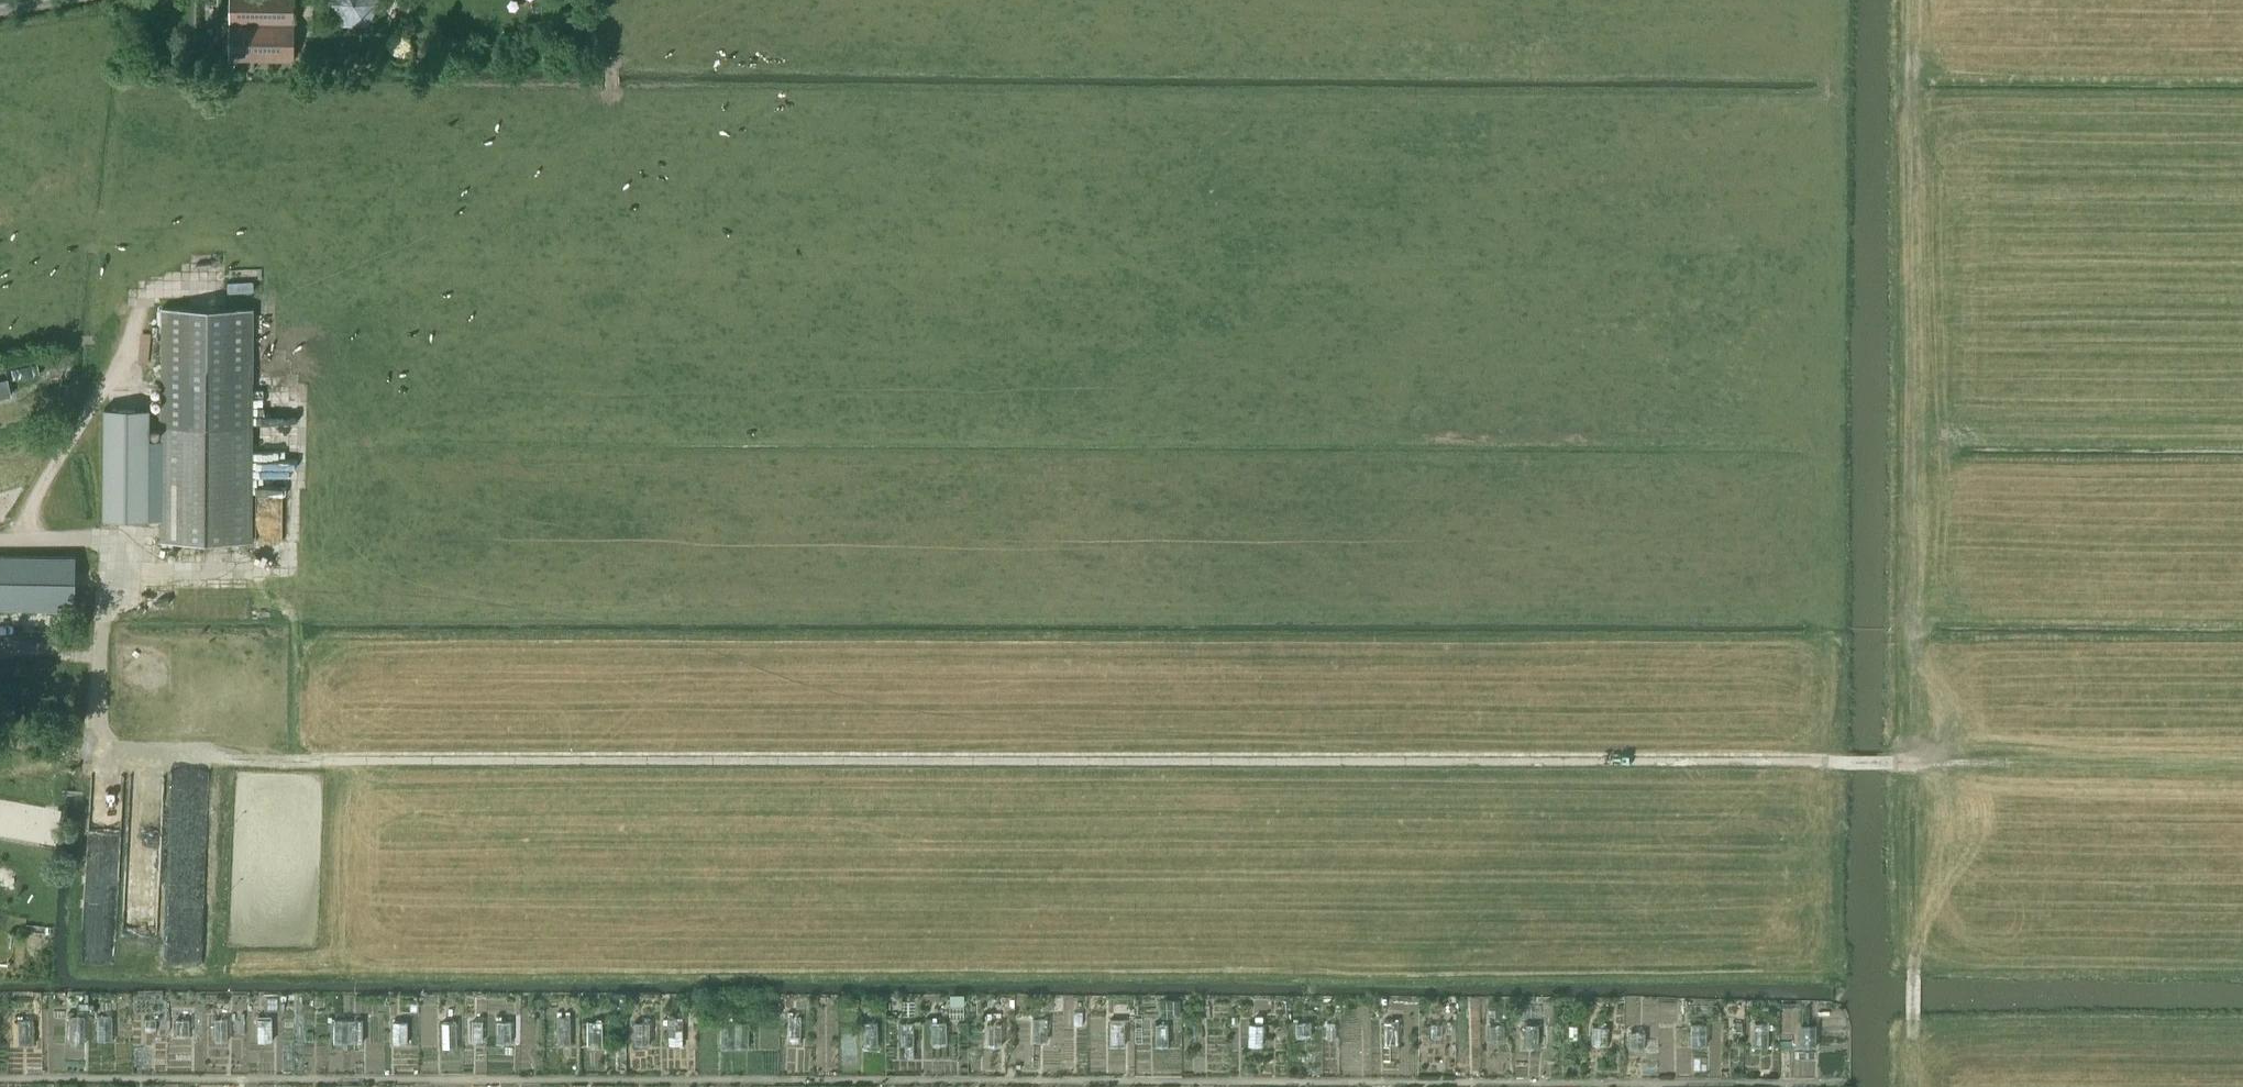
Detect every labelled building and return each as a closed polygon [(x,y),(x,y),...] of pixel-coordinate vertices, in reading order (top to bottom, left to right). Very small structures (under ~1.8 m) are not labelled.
[(293,0),(229,0),(228,56),(293,57),(293,0)] [(253,307),(160,307),(158,541),(251,542),(253,307)] [(0,379),(0,397),(11,395),(7,378),(0,379)] [(101,518),(148,519),(149,409),(102,408),(101,518)] [(75,557),(0,556),(0,607),(74,607),(75,557)]
